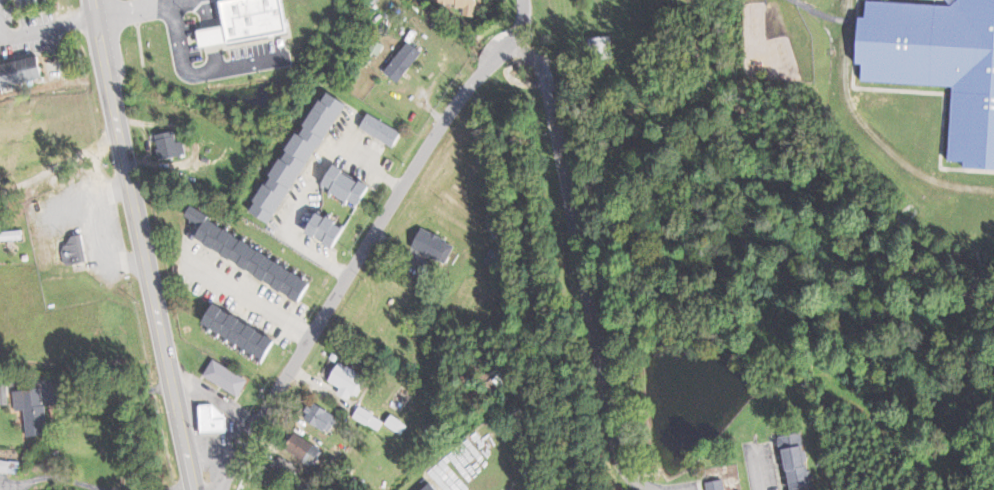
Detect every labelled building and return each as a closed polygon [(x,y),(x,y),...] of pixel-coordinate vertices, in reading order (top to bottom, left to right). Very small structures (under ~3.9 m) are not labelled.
[(223,1),(228,0),(287,0),(293,30),(231,43),(223,1)] [(480,0),(443,0),(442,6),(466,8),(466,16),(479,16),(480,0)] [(870,1),(869,17),(864,17),(861,64),(866,65),(865,82),(956,86),(952,161),(971,162),(970,169),(993,170),(993,0),(969,0),(969,5),(870,1)] [(614,60),(614,37),(591,38),(592,60),(614,60)] [(425,53),(412,41),(386,70),(399,82),(425,53)] [(42,56),(0,64),(0,79),(2,88),(47,79),(42,56)] [(274,224),(348,103),(328,90),(253,212),(274,224)] [(361,128),(396,147),(404,132),(369,113),(361,128)] [(179,142),(176,130),(159,134),(164,160),(189,155),(186,141),(179,142)] [(324,186),(332,190),(331,193),(363,208),(374,185),(334,166),(324,186)] [(197,239),(305,302),(317,281),(192,209),(187,217),(204,227),(197,239)] [(337,249),(349,228),(319,211),(308,232),(337,249)] [(444,262),(453,242),(422,229),(413,250),(444,262)] [(24,240),(23,231),(0,232),(0,241),(24,240)] [(72,236),(68,244),(64,245),(63,252),(65,261),(69,264),(89,261),(83,234),(72,236)] [(490,265),(500,265),(500,252),(490,252),(490,265)] [(271,356),(280,335),(212,308),(204,329),(271,356)] [(322,376),(342,388),(339,393),(354,402),(368,378),(333,358),(322,376)] [(250,380),(215,360),(206,377),(241,396),(250,380)] [(28,437),(51,435),(48,403),(54,403),(52,385),(44,386),(44,388),(14,391),(17,411),(26,410),(28,437)] [(204,433),(230,431),(229,417),(214,402),(202,403),(204,433)] [(305,419),(330,432),(339,415),(313,402),(305,419)] [(354,418),(379,430),(385,419),(360,407),(354,418)] [(387,424),(405,435),(410,425),(393,415),(387,424)] [(791,487),(791,489),(815,489),(807,432),(784,435),(791,487)] [(316,465),(324,447),(295,434),(288,452),(316,465)] [(725,478),(708,482),(709,489),(727,489),(725,478)] [(432,480),(423,489),(442,489),(432,480)]
